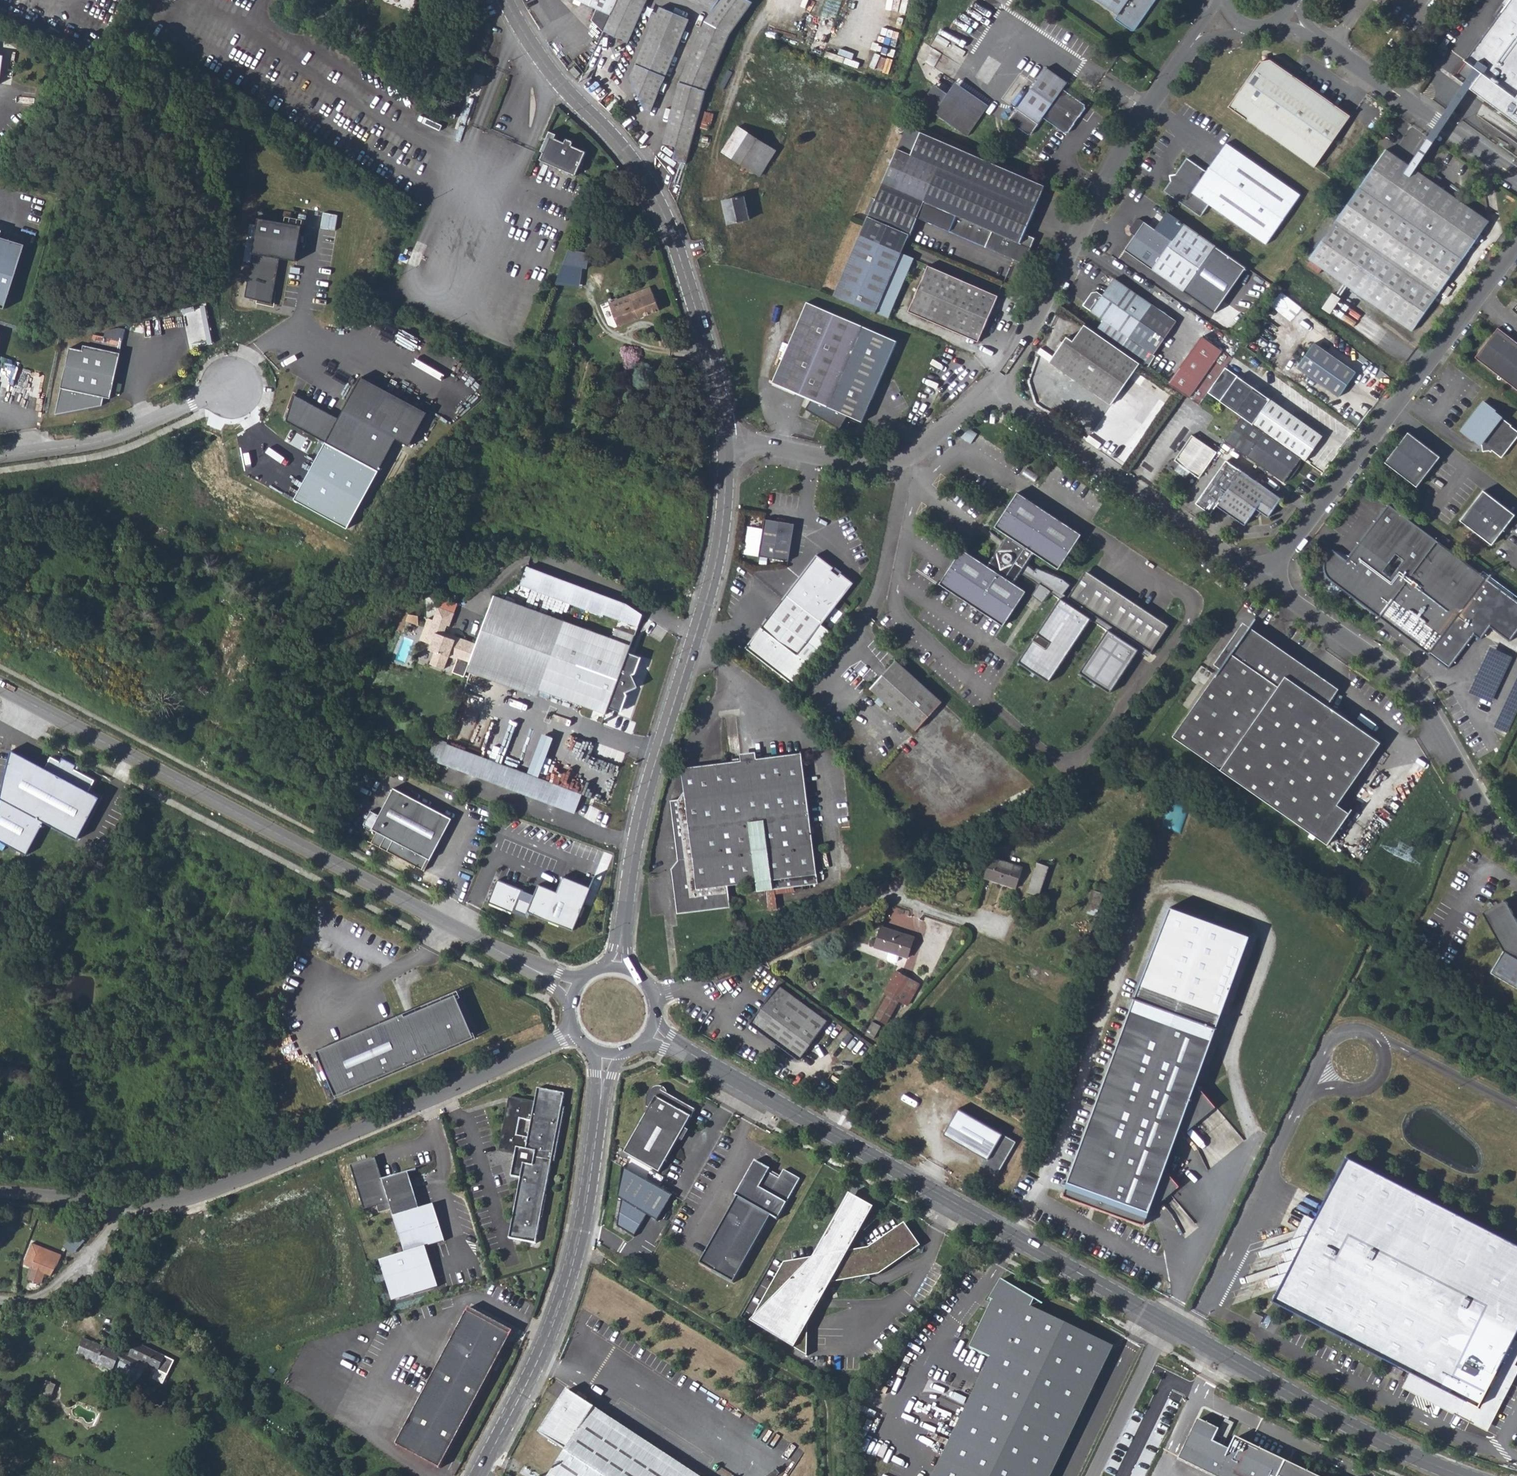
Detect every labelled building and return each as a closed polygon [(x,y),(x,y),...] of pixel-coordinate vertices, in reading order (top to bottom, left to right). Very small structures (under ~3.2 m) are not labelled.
[(599,30),(613,0),(580,0),(594,8),(588,19),(599,30)] [(599,30),(624,42),(644,0),(613,0),(599,30)] [(712,10),(705,20),(677,80),(661,142),(675,146),(672,158),(687,162),(693,138),(709,86),(714,71),(728,37),(735,25),(751,0),(690,0),(712,10)] [(1118,14),(1116,18),(1136,33),(1159,0),(1099,0),(1118,14)] [(1494,18),(1488,18),(1464,51),(1477,61),(1463,81),(1516,122),(1516,0),(1508,0),(1494,18)] [(646,110),(688,18),(660,5),(628,75),(646,110)] [(1439,47),(1444,50),(1450,41),(1445,38),(1439,47)] [(1261,62),(1258,63),(1228,108),(1315,167),(1342,125),(1331,116),(1337,107),(1268,60),(1267,61),(1261,62)] [(570,70),(575,76),(579,73),(574,67),(570,70)] [(1046,119),(1064,132),(1070,132),(1087,108),(1086,104),(1065,91),(1070,86),(1049,71),(1011,123),(1030,136),(1035,135),(1046,119)] [(1416,77),(1421,81),(1424,76),(1419,72),(1416,77)] [(922,104),(967,136),(989,105),(956,82),(948,94),(935,85),(922,104)] [(1331,116),(1342,125),(1349,115),(1337,107),(1331,116)] [(700,119),(711,123),(714,113),(702,110),(700,119)] [(920,133),(905,127),(875,198),(871,196),(865,212),(868,214),(834,295),(874,312),(910,230),(911,231),(918,214),(926,197),(958,212),(951,228),(1025,260),(1037,234),(1026,230),(1045,187),(935,139),(920,133)] [(748,169),(764,144),(738,128),(723,153),(748,169)] [(543,153),(540,161),(576,176),(586,152),(573,146),(574,142),(567,139),(565,143),(555,139),(557,135),(549,132),(541,152),(543,153)] [(748,169),(759,175),(774,151),(764,144),(748,169)] [(1165,193),(1202,218),(1211,206),(1268,245),(1301,196),(1226,145),(1207,173),(1188,160),(1177,175),(1171,177),(1172,183),(1165,193)] [(1410,331),(1435,297),(1489,223),(1387,150),(1334,223),(1308,258),(1410,331)] [(725,201),(730,225),(749,221),(744,197),(725,201)] [(926,197),(918,214),(951,228),(958,212),(926,197)] [(1171,211),(1158,229),(1147,221),(1143,218),(1137,219),(1132,227),(1132,232),(1136,236),(1127,250),(1216,312),(1247,267),(1171,211)] [(298,259),(305,225),(260,217),(254,251),(280,256),(298,259)] [(0,236),(0,306),(6,308),(26,244),(0,236)] [(558,284),(581,288),(589,253),(570,249),(558,284)] [(245,298),(273,302),(280,256),(254,251),(245,298)] [(913,310),(983,339),(1003,294),(933,265),(913,310)] [(1100,334),(1125,351),(1141,362),(1149,367),(1181,324),(1119,280),(1107,298),(1102,294),(1095,295),(1087,307),(1107,322),(1100,334)] [(615,309),(619,321),(621,324),(662,310),(653,287),(612,301),(615,309)] [(1331,293),(1320,308),(1328,313),(1339,298),(1331,293)] [(810,303),(774,382),(813,401),(807,409),(841,430),(849,417),(864,424),(899,344),(864,328),(810,303)] [(615,309),(610,311),(614,322),(619,321),(615,309)] [(1087,325),(1076,342),(1071,338),(1053,364),(1112,404),(1141,362),(1125,351),(1100,334),(1087,325)] [(1500,327),(1477,357),(1516,387),(1516,340),(1500,327)] [(1203,335),(1170,382),(1183,391),(1200,405),(1209,392),(1233,355),(1203,335)] [(1314,343),(1297,366),(1340,396),(1357,372),(1314,343)] [(83,350),(70,347),(55,414),(102,405),(104,397),(111,398),(121,353),(84,345),(83,350)] [(1210,393),(1243,416),(1265,431),(1302,457),(1306,460),(1323,435),(1227,368),(1210,393)] [(430,411),(364,375),(351,398),(341,417),(329,441),(381,471),(399,438),(413,445),(430,411)] [(306,398),(293,391),(288,419),(329,441),(341,417),(306,398)] [(1483,400),(1462,429),(1473,438),(1474,437),(1482,443),(1484,449),(1490,449),(1492,450),(1493,449),(1502,456),(1516,436),(1516,428),(1511,424),(1512,423),(1495,409),(1494,410),(1483,400)] [(1226,441),(1247,456),(1265,431),(1243,416),(1226,441)] [(1302,457),(1265,431),(1247,456),(1284,482),(1286,480),(1287,481),(1293,476),(1295,474),(1297,471),(1299,468),(1301,463),(1302,460),(1300,459),(1302,457)] [(1385,461),(1417,486),(1426,474),(1424,473),(1429,466),(1431,468),(1440,456),(1408,431),(1385,461)] [(1193,435),(1175,461),(1201,478),(1218,452),(1193,435)] [(1219,505),(1244,471),(1229,461),(1198,504),(1213,514),(1219,505)] [(1244,471),(1219,505),(1248,526),(1260,510),(1269,516),(1283,499),(1244,471)] [(1461,520),(1493,545),(1502,533),(1500,531),(1505,525),(1507,527),(1516,515),(1484,490),(1461,520)] [(1020,492),(995,527),(1007,536),(989,565),(965,548),(941,585),(1004,627),(1028,590),(1015,582),(1021,572),(1041,585),(1034,596),(1043,602),(1051,592),(1059,597),(1018,661),(1049,682),(1088,622),(1104,634),(1079,671),(1110,693),(1134,655),(1138,650),(1148,657),(1170,624),(1087,569),(1066,599),(1061,596),(1068,587),(1064,578),(1037,568),(1035,571),(1026,565),(1035,552),(1061,568),(1083,536),(1020,492)] [(1487,578),(1390,505),(1366,537),(1348,561),(1334,550),(1328,558),(1326,562),(1325,566),(1325,569),(1326,571),(1326,572),(1327,573),(1328,575),(1330,578),(1331,579),(1430,654),(1431,652),(1450,667),(1475,632),(1483,636),(1492,624),(1511,638),(1516,630),(1516,601),(1487,578)] [(790,526),(760,521),(754,558),(784,564),(790,526)] [(816,627),(848,586),(836,577),(832,580),(826,575),(828,571),(812,558),(777,602),(788,611),(793,612),(816,627)] [(620,619),(625,603),(525,571),(519,589),(603,616),(604,614),(620,619)] [(1217,579),(1215,582),(1222,587),(1224,584),(1217,579)] [(470,671),(468,676),(540,698),(542,692),(565,623),(493,601),(479,642),(470,671)] [(788,611),(777,602),(739,650),(787,687),(814,654),(802,645),(816,627),(793,612),(788,611)] [(625,603),(620,619),(636,625),(640,614),(625,603)] [(470,671),(479,642),(448,631),(457,612),(440,606),(434,619),(429,618),(421,640),(432,644),(429,649),(435,651),(430,664),(446,670),(451,657),(458,660),(453,672),(466,676),(467,669),(470,671)] [(639,663),(627,659),(630,650),(635,633),(616,628),(612,638),(584,629),(587,622),(567,615),(565,623),(542,692),(609,712),(611,706),(615,697),(627,700),(630,693),(628,690),(630,689),(632,685),(636,683),(634,678),(635,674),(634,672),(637,671),(639,663)] [(1294,665),(1241,630),(1228,651),(1231,654),(1174,735),(1330,842),(1345,820),(1333,812),(1340,802),(1381,740),(1324,701),(1296,681),(1294,665)] [(1492,703),(1513,657),(1490,646),(1469,693),(1492,703)] [(642,654),(630,650),(627,659),(639,663),(642,654)] [(900,659),(872,689),(918,729),(943,701),(900,659)] [(1294,665),(1296,681),(1324,701),(1330,691),(1294,665)] [(204,673),(202,679),(218,686),(223,677),(206,669),(204,673)] [(640,684),(635,674),(634,678),(636,683),(632,685),(630,689),(640,684)] [(1516,712),(1516,676),(1493,727),(1507,733),(1516,712)] [(627,700),(615,697),(611,706),(624,709),(627,700)] [(583,793),(438,738),(430,758),(576,815),(583,793)] [(29,853),(46,820),(81,839),(103,795),(93,788),(98,780),(77,769),(79,764),(63,756),(63,761),(52,756),(48,765),(14,746),(0,806),(0,837),(29,853)] [(766,890),(776,889),(816,885),(803,753),(685,764),(687,795),(672,796),(678,870),(676,874),(678,909),(732,903),(731,884),(749,883),(749,891),(766,890)] [(394,787),(380,815),(372,829),(378,831),(372,842),(423,869),(429,858),(431,860),(453,818),(394,787)] [(1333,812),(1345,820),(1352,810),(1340,802),(1333,812)] [(372,829),(380,815),(371,811),(364,824),(372,829)] [(423,869),(425,870),(431,860),(429,858),(423,869)] [(985,878),(1016,889),(1023,869),(992,859),(985,878)] [(1025,894),(1037,899),(1049,870),(1037,865),(1025,894)] [(498,879),(489,902),(514,913),(515,910),(527,915),(528,912),(574,930),(591,887),(564,876),(557,891),(539,884),(535,895),(532,902),(521,898),(524,890),(498,879)] [(766,890),(766,905),(777,904),(776,889),(766,890)] [(524,890),(521,898),(532,902),(535,895),(524,890)] [(1085,916),(1095,919),(1103,897),(1092,893),(1085,916)] [(1505,948),(1492,970),(1516,986),(1516,916),(1508,900),(1504,899),(1484,910),(1505,948)] [(1169,907),(1136,996),(1217,1026),(1249,937),(1169,907)] [(885,956),(886,959),(892,961),(895,960),(897,953),(906,957),(913,938),(882,926),(875,944),(888,950),(885,956)] [(874,1020),(885,1026),(898,1002),(906,987),(915,991),(918,984),(895,972),(883,995),(887,996),(874,1020)] [(753,1023),(801,1059),(828,1021),(780,985),(753,1023)] [(906,987),(898,1002),(906,1007),(915,991),(906,987)] [(404,1012),(317,1050),(336,1095),(474,1036),(456,994),(406,1015),(404,1012)] [(1136,996),(1063,1195),(1145,1225),(1150,1210),(1180,1185),(1166,1168),(1175,1140),(1200,1120),(1188,1105),(1197,1083),(1217,1026),(1136,996)] [(647,1112),(624,1153),(659,1173),(694,1111),(695,1109),(694,1108),(668,1094),(661,1090),(663,1086),(659,1085),(655,1085),(653,1086),(649,1089),(646,1092),(644,1098),(643,1105),(643,1108),(644,1111),(647,1112)] [(499,1151),(515,1154),(511,1176),(520,1178),(518,1190),(516,1190),(512,1212),(514,1212),(509,1238),(536,1243),(541,1217),(543,1218),(547,1196),(545,1195),(552,1161),(555,1162),(566,1108),(562,1107),(565,1094),(538,1088),(535,1102),(509,1097),(499,1151)] [(838,1104),(835,1109),(849,1117),(851,1111),(838,1104)] [(1017,1141),(959,1108),(944,1134),(985,1158),(981,1165),(998,1174),(1017,1141)] [(1273,1299),(1412,1371),(1479,1405),(1514,1338),(1516,1332),(1516,1242),(1347,1154),(1273,1299)] [(353,1166),(365,1211),(379,1207),(391,1203),(393,1211),(405,1254),(380,1261),(392,1302),(438,1288),(426,1248),(445,1243),(435,1206),(421,1210),(410,1174),(385,1181),(378,1159),(353,1166)] [(755,1161),(735,1196),(737,1197),(699,1264),(734,1283),(771,1216),(777,1220),(800,1179),(784,1170),(780,1176),(779,1178),(768,1172),(770,1170),(755,1161)] [(672,1197),(623,1168),(618,1197),(624,1201),(619,1228),(637,1237),(648,1216),(659,1221),(672,1197)] [(780,1176),(770,1170),(768,1172),(779,1178),(780,1176)] [(784,1263),(751,1322),(807,1356),(808,1324),(809,1287),(831,1283),(879,1275),(920,1246),(904,1223),(869,1248),(850,1252),(874,1208),(850,1195),(814,1258),(784,1263)] [(391,1203),(379,1207),(381,1214),(393,1211),(391,1203)] [(77,1229),(64,1244),(73,1253),(88,1237),(77,1229)] [(52,1274),(63,1252),(33,1240),(24,1260),(32,1263),(28,1276),(41,1281),(46,1271),(52,1274)] [(1001,1280),(990,1299),(992,1301),(969,1348),(991,1358),(934,1475),(1051,1475),(1113,1347),(1031,1307),(1035,1300),(1001,1280)] [(831,1283),(809,1287),(808,1324),(831,1283)] [(514,1333),(467,1310),(393,1446),(439,1470),(514,1333)] [(1263,1317),(1253,1311),(1249,1319),(1259,1324),(1263,1317)] [(1273,1319),(1269,1326),(1283,1334),(1287,1326),(1273,1319)] [(77,1356),(87,1360),(96,1341),(86,1336),(77,1356)] [(1514,1338),(1479,1405),(1412,1371),(1404,1388),(1488,1431),(1516,1375),(1516,1366),(1515,1365),(1516,1361),(1516,1340),(1514,1338)] [(87,1360),(120,1375),(124,1365),(135,1369),(139,1361),(169,1374),(175,1360),(137,1341),(132,1350),(124,1346),(120,1352),(96,1341),(87,1360)] [(35,1395),(40,1397),(47,1383),(42,1381),(35,1395)] [(40,1397),(48,1401),(54,1387),(47,1383),(40,1397)] [(256,1392),(249,1388),(244,1395),(252,1399),(256,1392)] [(567,1390),(539,1433),(566,1451),(550,1475),(683,1475),(590,1415),(595,1407),(585,1401),(577,1396),(567,1390)] [(579,1392),(577,1396),(585,1401),(588,1397),(579,1392)] [(595,1407),(590,1415),(683,1475),(699,1475),(595,1407)] [(1178,1459),(1210,1475),(1315,1475),(1236,1438),(1230,1450),(1223,1446),(1220,1445),(1223,1439),(1217,1436),(1220,1429),(1198,1419),(1178,1459)] [(1225,1419),(1220,1429),(1217,1436),(1223,1439),(1220,1445),(1223,1446),(1234,1423),(1225,1419)]
